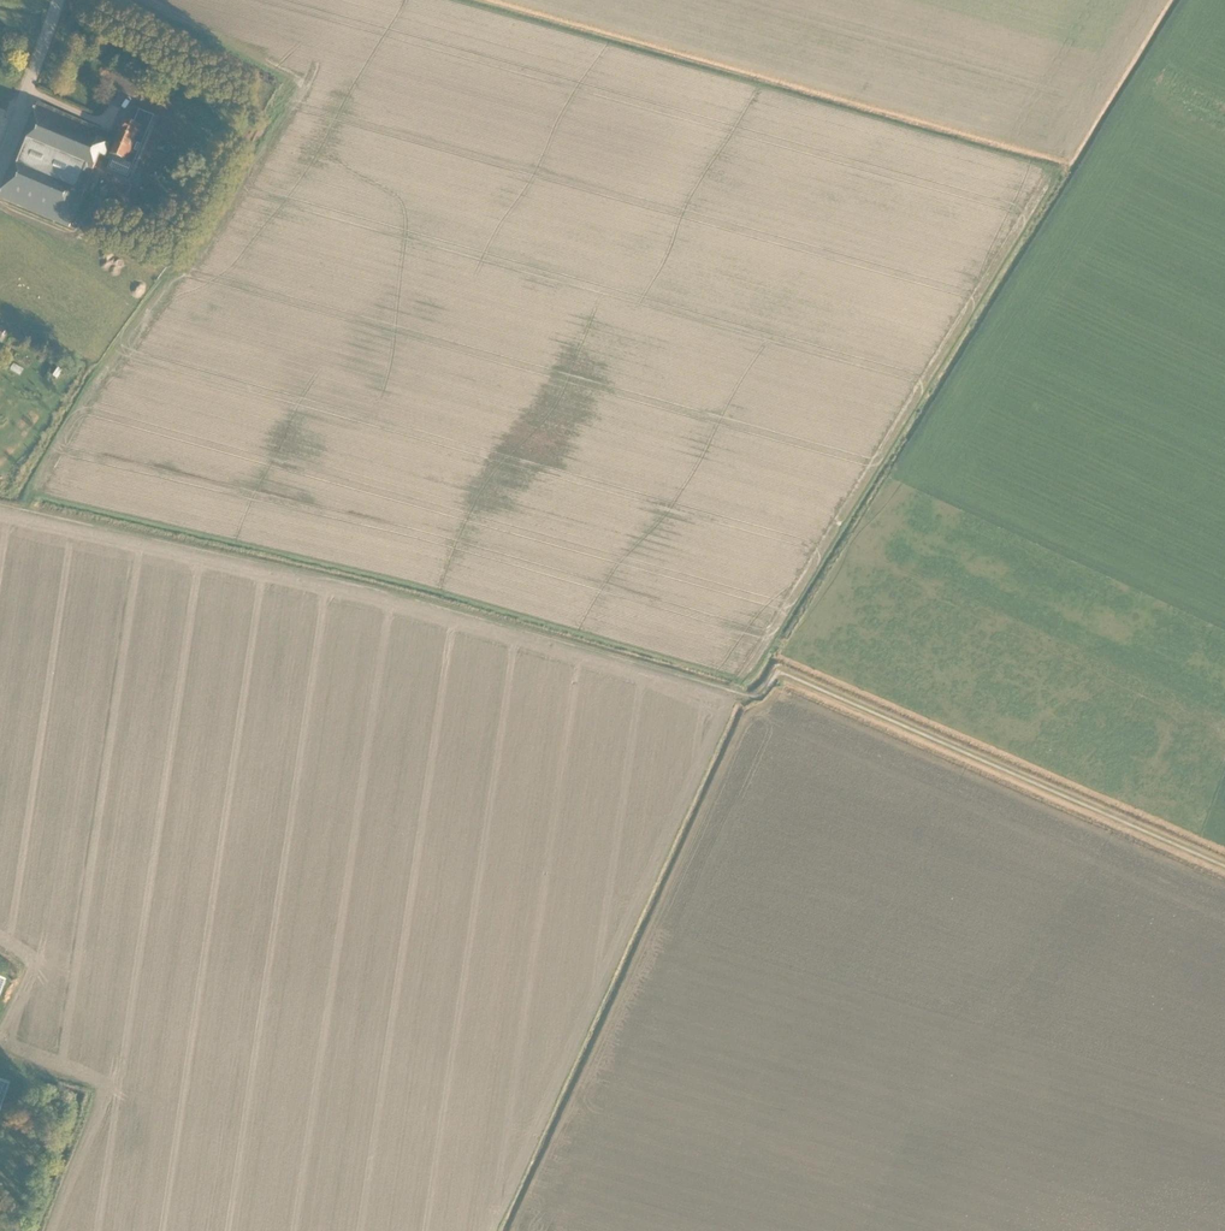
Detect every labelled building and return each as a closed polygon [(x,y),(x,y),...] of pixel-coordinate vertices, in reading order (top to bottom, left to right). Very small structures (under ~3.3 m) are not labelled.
[(140,127),(125,120),(120,132),(117,136),(117,140),(116,143),(107,139),(109,133),(38,102),(0,194),(0,197),(70,226),(100,155),(110,159),(113,160),(115,156),(127,162),(132,150),(134,151),(137,143),(134,142),(140,127)]
